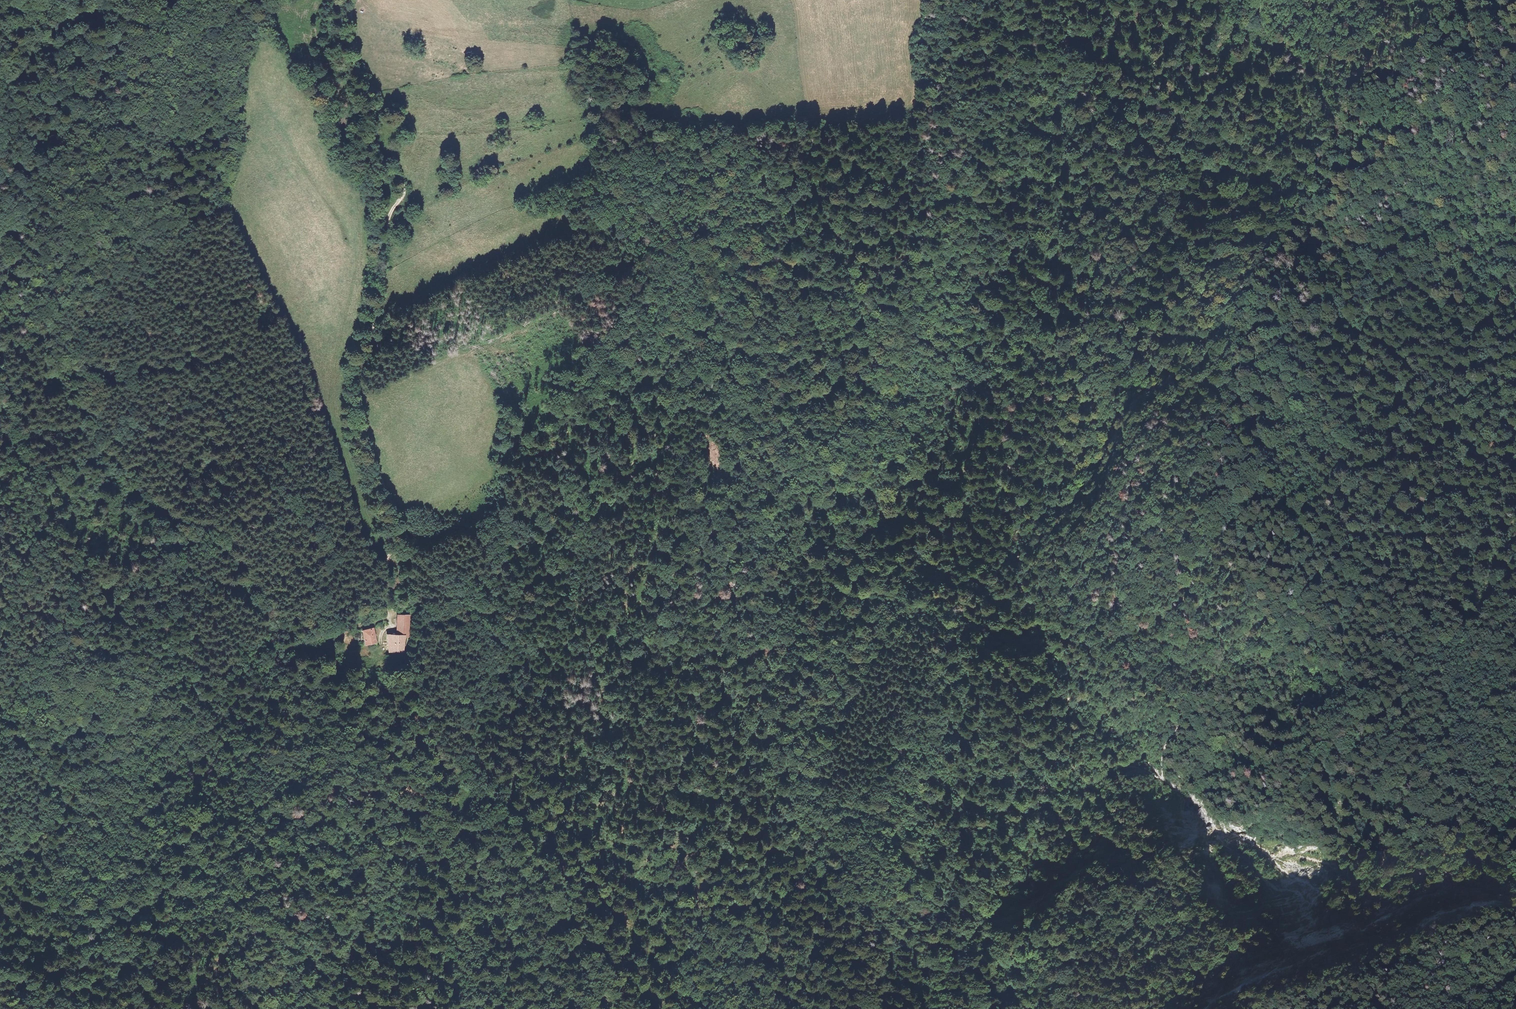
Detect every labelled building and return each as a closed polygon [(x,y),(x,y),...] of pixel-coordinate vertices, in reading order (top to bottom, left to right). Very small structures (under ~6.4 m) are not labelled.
[(407,612),(395,614),(396,630),(408,629),(407,612)] [(373,628),(361,630),(364,645),(376,643),(373,628)] [(403,652),(402,635),(396,635),(386,635),(388,652),(403,652)]
